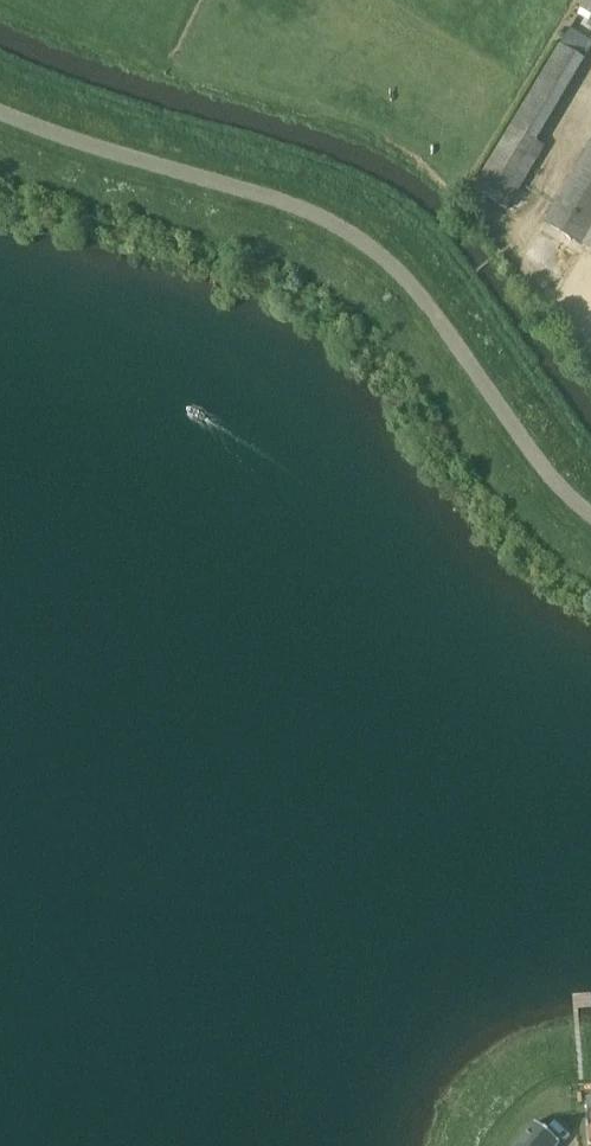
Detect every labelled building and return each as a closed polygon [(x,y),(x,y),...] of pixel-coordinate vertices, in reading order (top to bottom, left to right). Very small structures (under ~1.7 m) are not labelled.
[(582,10),(590,15),(590,0),(588,0),(582,10)] [(585,60),(590,50),(590,42),(570,30),(561,46),(585,60)] [(511,127),(474,191),(507,210),(545,147),(537,142),(511,127)] [(546,223),(590,251),(590,148),(546,223)] [(517,1145),(557,1145),(560,1142),(536,1123),(517,1145)]
